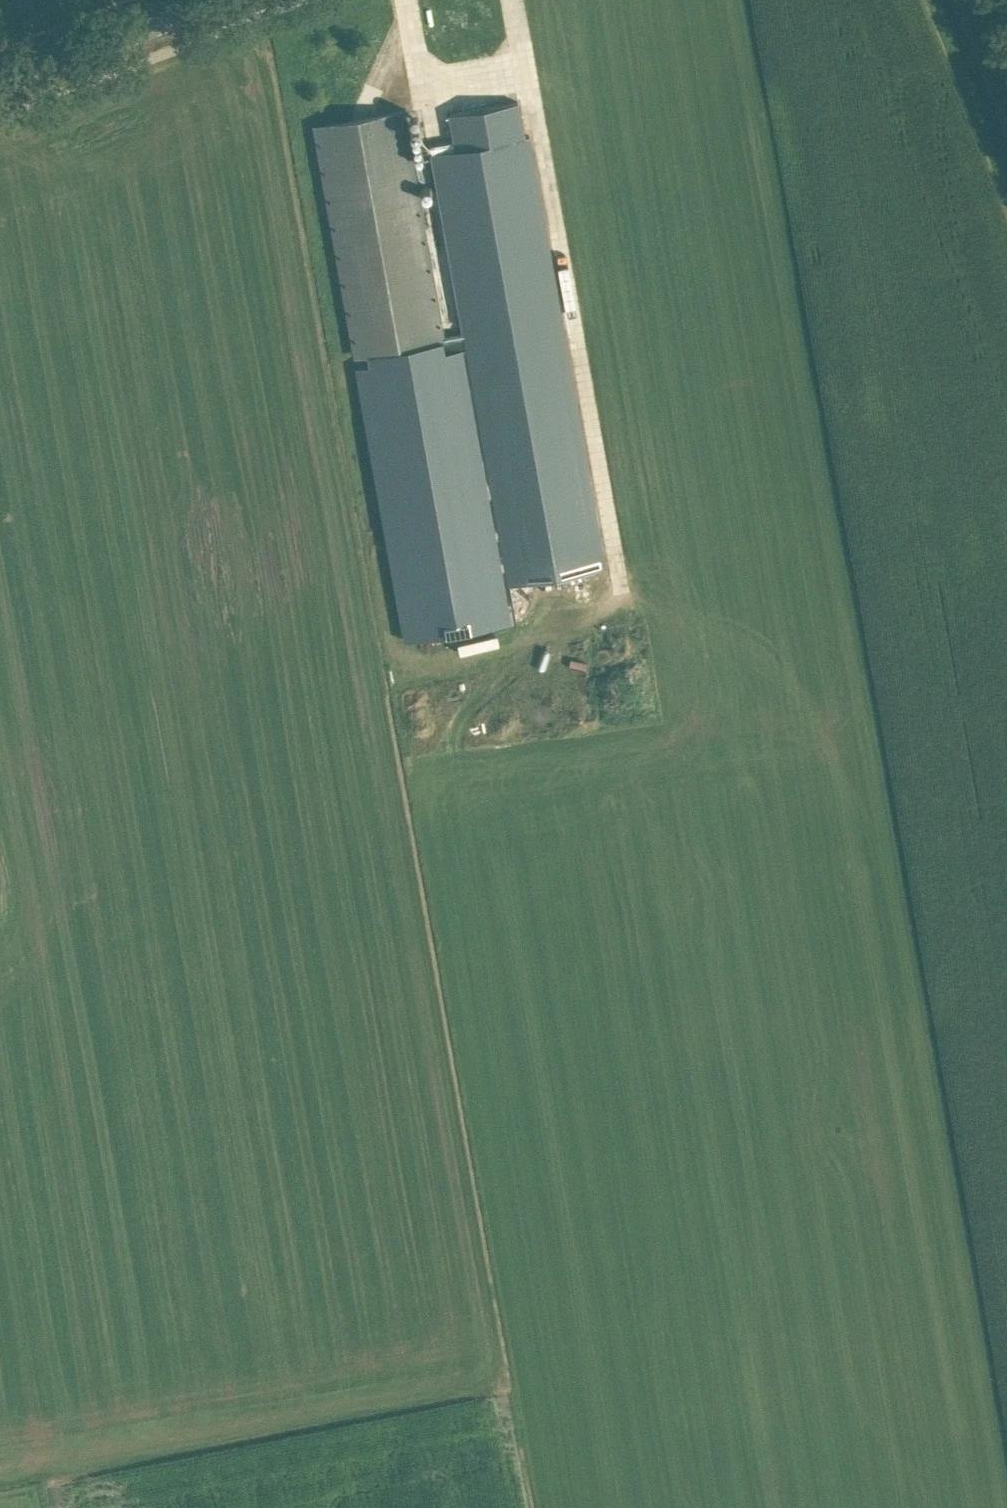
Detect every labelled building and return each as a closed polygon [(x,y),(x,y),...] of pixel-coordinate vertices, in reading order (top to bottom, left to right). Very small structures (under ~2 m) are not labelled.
[(509,580),(605,565),(525,132),(523,132),(521,122),(518,102),(450,114),(454,141),(430,145),(433,165),(464,333),(466,344),(509,580)] [(314,127),(354,352),(367,350),(443,337),(403,111),(314,127)] [(369,362),(355,365),(404,637),(516,617),(509,583),(509,580),(466,344),(464,333),(443,337),(367,350),(369,362)]
